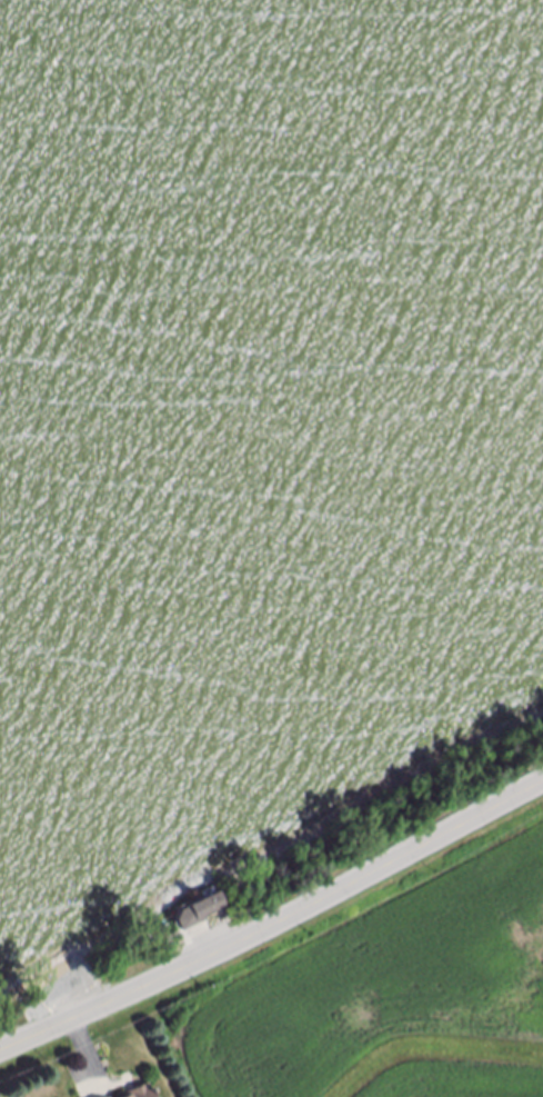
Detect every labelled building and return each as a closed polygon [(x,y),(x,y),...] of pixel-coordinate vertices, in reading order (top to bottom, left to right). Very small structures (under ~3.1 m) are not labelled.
[(203,914),(207,921),(181,933),(177,919),(180,908),(189,904),(188,901),(218,887),(224,902),(203,914)] [(149,1085),(115,1096),(153,1096),(149,1085)]
